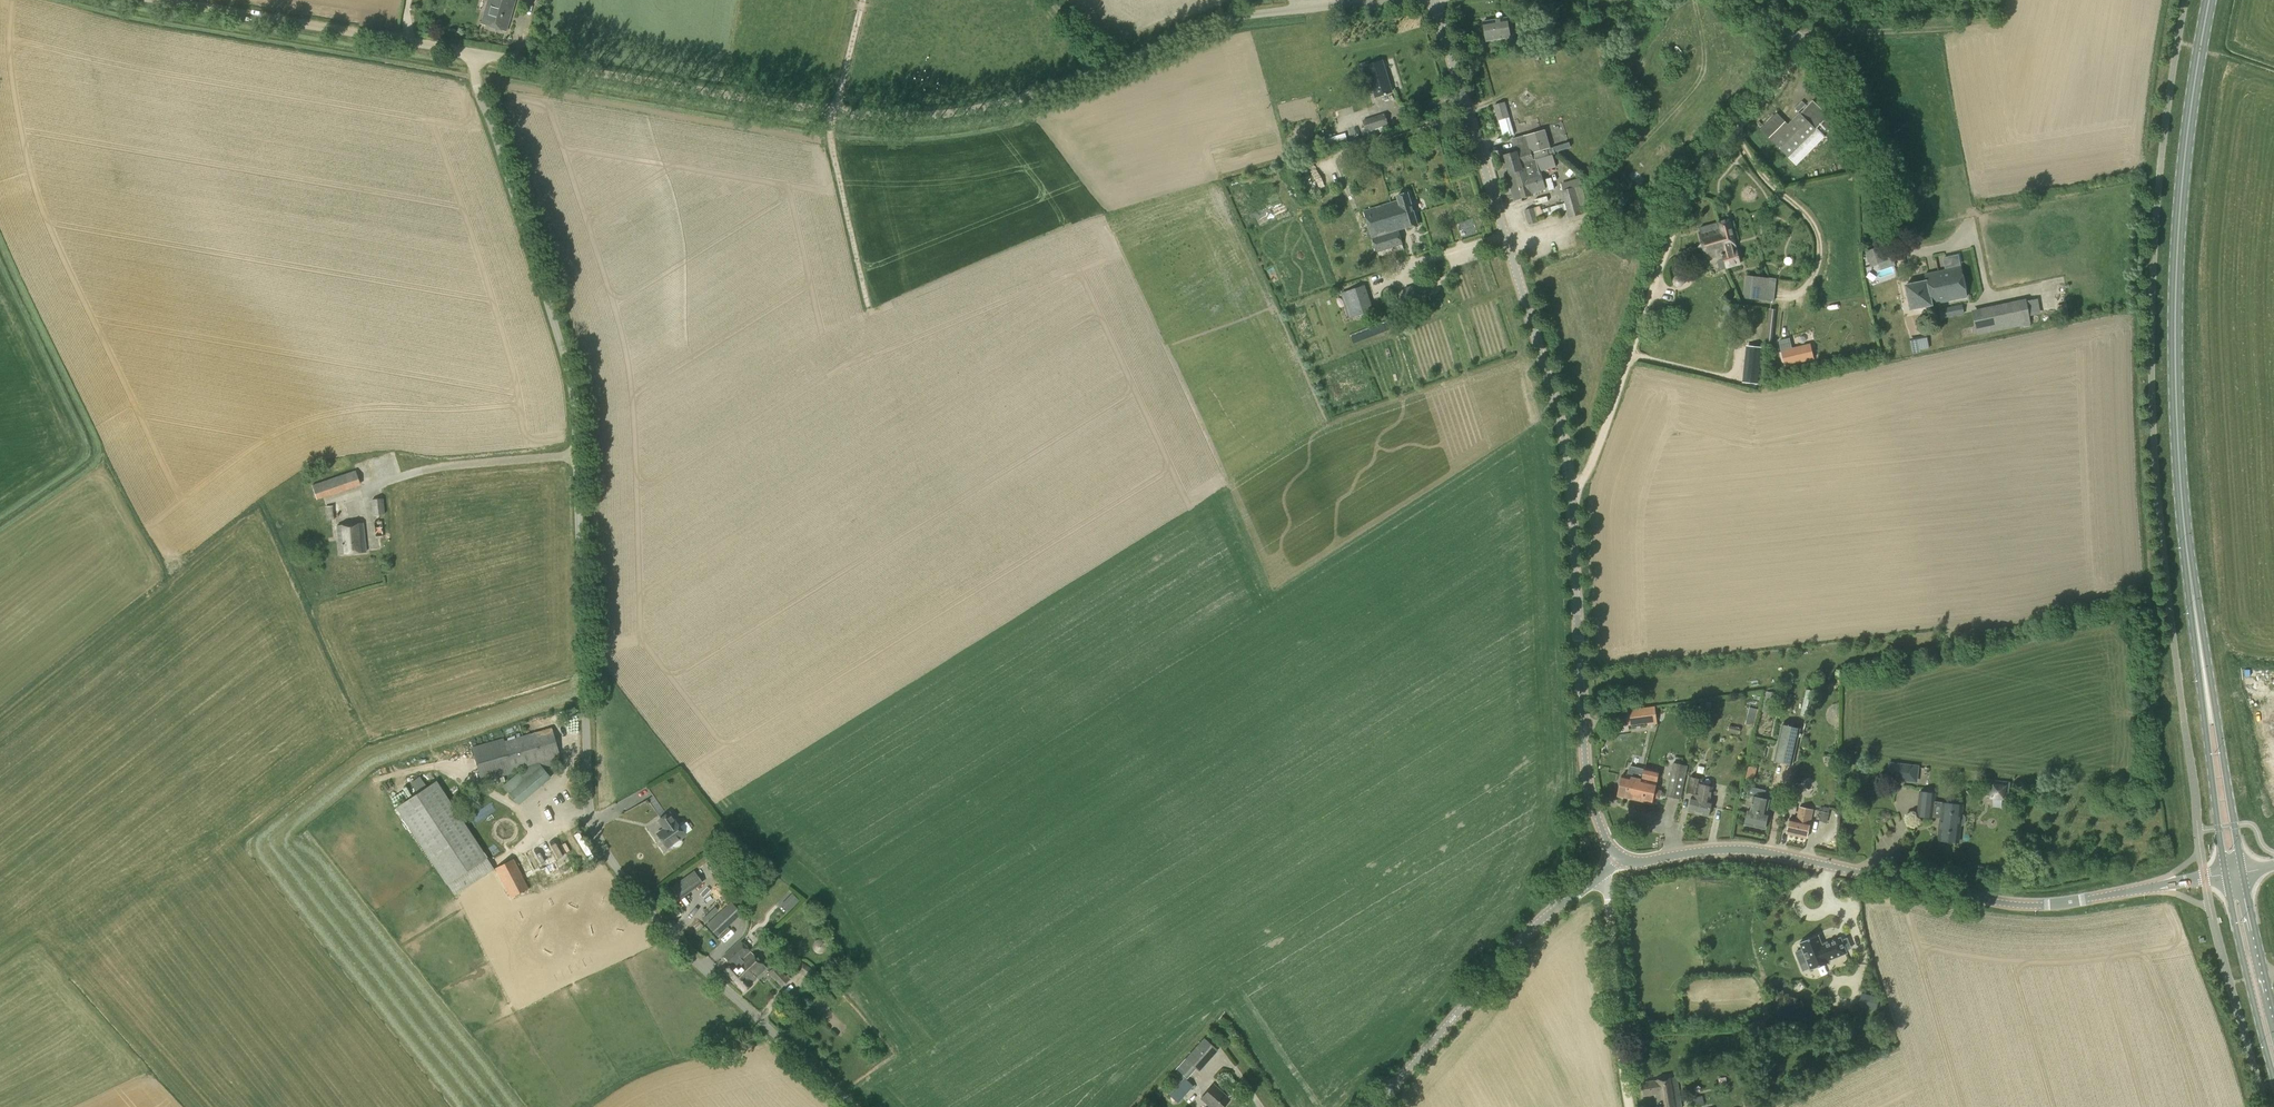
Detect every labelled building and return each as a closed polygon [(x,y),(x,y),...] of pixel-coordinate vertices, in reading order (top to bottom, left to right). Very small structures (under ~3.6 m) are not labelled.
[(515,0),(488,0),(481,22),(506,30),(515,0)] [(1487,41),(1511,37),(1508,16),(1484,20),(1487,41)] [(1521,35),(1531,34),(1529,21),(1520,22),(1521,35)] [(1386,75),(1382,61),(1368,65),(1367,62),(1357,65),(1363,82),(1368,81),(1367,80),(1370,79),(1376,96),(1391,91),(1389,83),(1387,83),(1384,76),(1386,75)] [(1817,127),(1829,116),(1813,100),(1789,123),(1778,112),(1761,128),(1773,139),(1772,140),(1788,156),(1817,128),(1817,127)] [(1505,102),(1493,105),(1498,121),(1503,138),(1514,135),(1505,102)] [(1390,129),(1385,114),(1362,120),(1366,132),(1376,129),(1377,133),(1390,129)] [(1835,123),(1830,118),(1821,128),(1826,132),(1835,123)] [(1509,181),(1515,200),(1533,195),(1532,192),(1546,188),(1541,171),(1540,171),(1536,160),(1536,159),(1556,153),(1555,152),(1554,147),(1554,146),(1550,147),(1545,129),(1513,138),(1516,151),(1505,154),(1507,161),(1504,162),(1505,166),(1508,165),(1510,173),(1518,170),(1520,177),(1509,181)] [(1569,142),(1554,147),(1555,152),(1571,148),(1569,142)] [(1553,154),(1536,159),(1536,160),(1540,171),(1541,171),(1556,166),(1553,154)] [(1354,177),(1363,201),(1384,193),(1375,169),(1354,177)] [(1561,191),(1564,203),(1568,214),(1569,218),(1583,214),(1581,206),(1587,204),(1586,198),(1587,199),(1591,198),(1591,196),(1590,190),(1589,190),(1585,191),(1584,192),(1582,185),(1561,191)] [(1622,188),(1614,197),(1628,210),(1636,200),(1622,188)] [(1398,199),(1363,210),(1376,252),(1402,244),(1398,230),(1418,224),(1408,192),(1397,196),(1398,199)] [(1561,216),(1568,214),(1564,203),(1542,210),(1540,206),(1525,210),(1529,225),(1538,223),(1537,219),(1559,212),(1561,216)] [(1728,219),(1700,228),(1702,232),(1700,232),(1707,257),(1721,253),(1722,258),(1725,257),(1727,267),(1741,263),(1736,247),(1728,219)] [(1881,270),(1894,265),(1889,252),(1876,257),(1881,270)] [(1935,286),(1939,302),(1968,296),(1961,266),(1939,271),(1942,285),(1935,286)] [(1911,308),(1939,302),(1935,286),(1942,285),(1939,271),(1926,274),(1928,280),(1905,285),(1911,308)] [(1678,287),(1679,287),(1680,287),(1681,287),(1682,286),(1683,285),(1684,285),(1684,283),(1685,282),(1685,281),(1685,280),(1684,278),(1684,277),(1683,277),(1682,276),(1681,275),(1680,275),(1679,275),(1678,275),(1676,275),(1675,276),(1674,277),(1673,278),(1673,280),(1672,281),(1673,283),(1673,284),(1674,285),(1675,286),(1676,287),(1678,287)] [(1768,301),(1770,278),(1746,276),(1744,298),(1768,301)] [(1365,283),(1348,289),(1356,313),(1374,307),(1365,283)] [(1977,335),(2031,324),(2026,299),(1972,311),(1977,335)] [(1941,319),(1964,314),(1962,304),(1939,309),(1941,319)] [(1773,341),(1776,309),(1768,309),(1766,341),(1773,341)] [(1761,340),(1748,338),(1745,374),(1758,375),(1761,340)] [(1789,342),(1779,344),(1784,367),(1810,362),(1808,349),(1791,352),(1789,342)] [(317,500),(347,490),(343,476),(312,485),(317,500)] [(373,515),(384,514),(383,499),(372,500),(373,515)] [(327,520),(335,519),(333,506),(326,507),(327,520)] [(363,535),(362,522),(337,525),(340,554),(366,551),(364,535),(363,535)] [(1792,676),(1780,678),(1782,686),(1793,683),(1792,676)] [(1771,707),(1773,692),(1766,691),(1763,706),(1771,707)] [(1707,723),(1712,703),(1706,701),(1701,722),(1707,723)] [(1657,724),(1655,706),(1626,710),(1628,726),(1647,723),(1647,725),(1657,724)] [(1754,726),(1758,709),(1749,707),(1745,724),(1754,726)] [(1792,765),(1800,729),(1781,724),(1773,760),(1792,765)] [(562,764),(551,727),(504,741),(503,738),(472,747),(482,781),(491,778),(493,784),(505,781),(503,775),(513,773),(512,770),(521,767),(522,769),(502,786),(519,805),(552,777),(544,770),(562,764)] [(1680,797),(1688,764),(1674,761),(1667,794),(1680,797)] [(1889,762),(1887,779),(1917,783),(1919,765),(1889,762)] [(1641,776),(1643,766),(1630,763),(1628,773),(1641,776)] [(1646,766),(1643,780),(1638,799),(1652,802),(1653,797),(1660,799),(1662,790),(1655,789),(1660,769),(1646,766)] [(414,788),(424,784),(421,775),(411,779),(414,788)] [(1638,799),(1643,780),(1623,775),(1619,795),(1638,799)] [(1697,796),(1710,799),(1713,786),(1700,783),(1701,777),(1690,775),(1687,790),(1698,793),(1697,796)] [(454,895),(465,887),(494,867),(437,779),(408,799),(395,808),(454,895)] [(1988,780),(1986,797),(2008,799),(2010,782),(1988,780)] [(1798,798),(1800,789),(1793,787),(1791,797),(1798,798)] [(1961,813),(1962,804),(1942,802),(1935,801),(1936,793),(1919,791),(1916,816),(1940,818),(1938,838),(1958,841),(1960,826),(1963,826),(1964,824),(1965,822),(1966,820),(1965,816),(1964,814),(1961,814),(1962,813),(1961,813)] [(1713,800),(1710,799),(1697,796),(1693,795),(1690,810),(1710,814),(1713,800)] [(1765,812),(1767,800),(1756,797),(1753,810),(1749,809),(1746,824),(1765,828),(1768,813),(1765,812)] [(1808,835),(1813,808),(1800,805),(1798,817),(1798,821),(1791,819),(1788,831),(1808,835)] [(1828,820),(1830,812),(1824,810),(1821,817),(1828,820)] [(681,843),(681,841),(682,840),(682,838),(681,836),(685,833),(670,811),(659,819),(665,828),(658,833),(667,846),(671,843),(673,844),(674,845),(676,845),(678,845),(679,844),(681,843)] [(513,858),(496,867),(511,896),(528,887),(513,858)] [(558,860),(543,864),(548,881),(562,877),(558,860)] [(695,869),(669,887),(677,898),(703,880),(695,869)] [(792,891),(781,902),(788,910),(800,899),(792,891)] [(717,934),(722,930),(720,928),(739,911),(731,903),(707,924),(717,934)] [(1848,953),(1841,936),(1822,944),(1819,935),(1799,942),(1802,949),(1795,952),(1799,961),(1806,959),(1810,969),(1829,962),(1829,961),(1848,953)] [(750,951),(740,940),(723,955),(731,964),(725,970),(745,990),(751,984),(750,983),(767,968),(751,950),(750,951)] [(781,987),(789,979),(775,965),(767,972),(781,987)] [(1880,997),(1862,993),(1858,1006),(1877,1010),(1880,997)] [(1746,1022),(1746,1029),(1767,1028),(1767,1018),(1753,1018),(1753,1022),(1746,1022)] [(1199,1070),(1217,1050),(1204,1038),(1177,1068),(1187,1077),(1196,1067),(1199,1070)] [(1677,1075),(1642,1080),(1644,1096),(1655,1094),(1657,1106),(1682,1106),(1677,1075)] [(1178,1103),(1193,1086),(1184,1078),(1169,1095),(1178,1103)] [(1229,1100),(1213,1085),(1201,1098),(1211,1106),(1223,1106),(1229,1100)] [(1705,1095),(1691,1098),(1693,1106),(1694,1106),(1709,1104),(1707,1096),(1706,1097),(1705,1095)] [(1744,1101),(1745,1106),(1758,1106),(1760,1106),(1758,1097),(1744,1101)]
